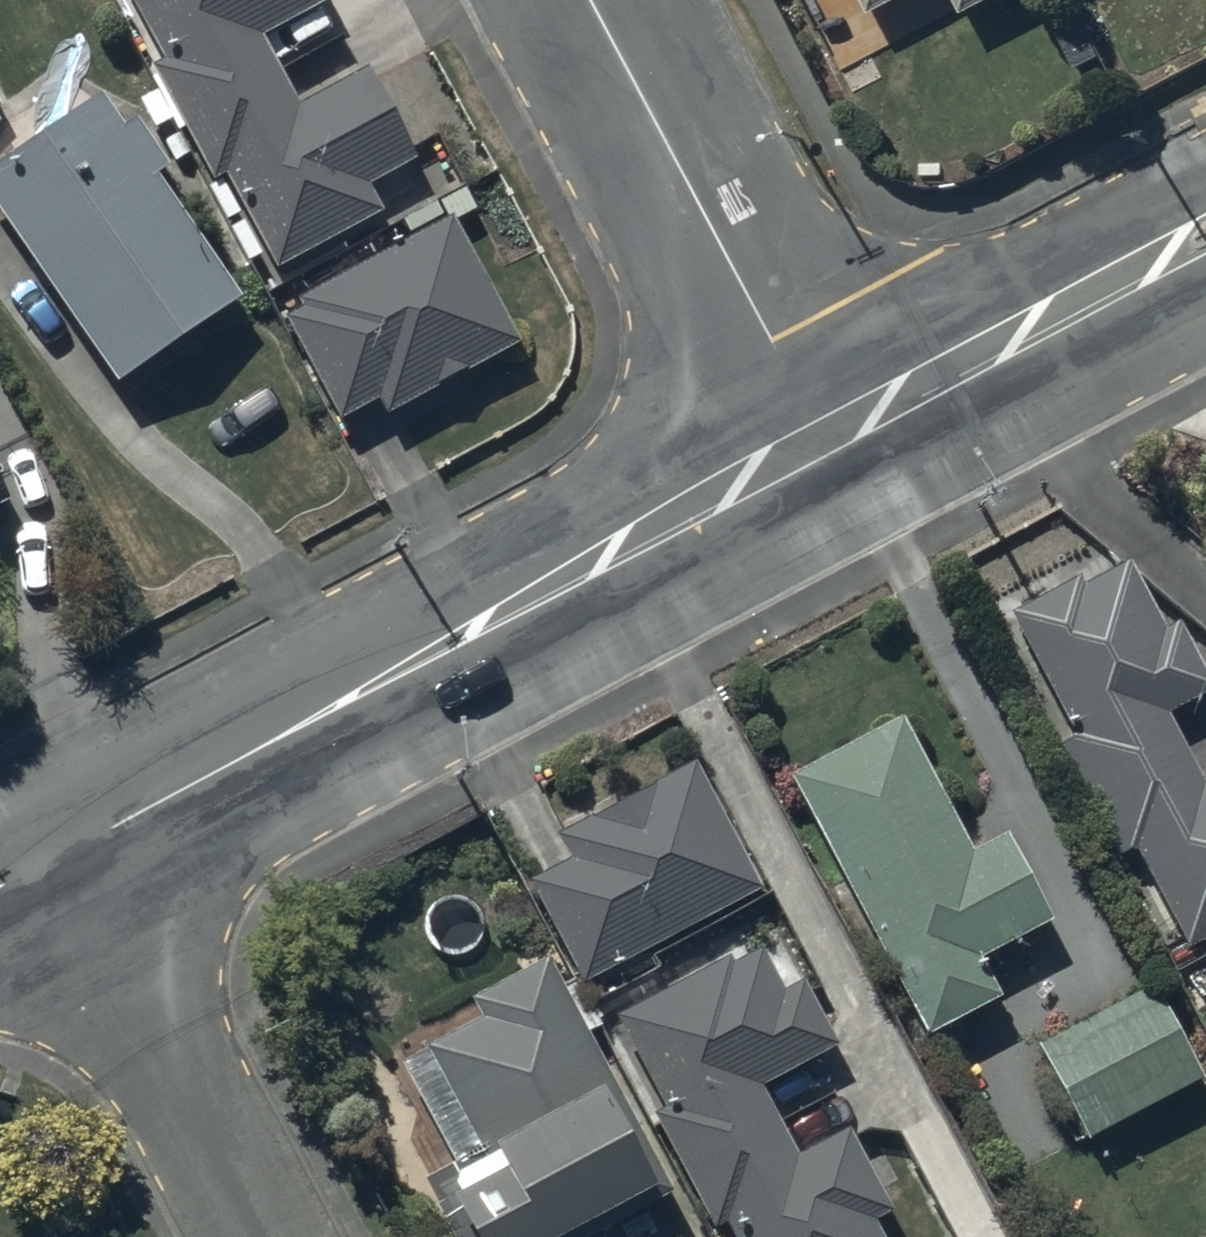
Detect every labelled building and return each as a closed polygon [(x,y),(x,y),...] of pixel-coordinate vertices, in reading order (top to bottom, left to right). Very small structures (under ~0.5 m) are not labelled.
[(329,0),(121,0),(160,73),(148,80),(214,201),(233,202),(280,287),(390,227),(386,220),(423,200),(410,175),(421,170),(374,83),(307,118),(270,49),(336,13),(329,0)] [(876,18),(910,0),(866,0),(876,18)] [(967,15),(996,0),(959,0),(967,15)] [(0,88),(0,109),(9,105),(0,88)] [(105,103),(0,172),(0,215),(114,388),(241,305),(158,180),(169,173),(138,126),(125,135),(105,103)] [(521,347),(452,223),(476,210),(464,190),(403,223),(413,241),(299,304),(305,314),(289,323),(345,424),(380,404),(389,420),(521,347)] [(0,489),(0,511),(9,506),(0,489)] [(1009,620),(1074,743),(1064,748),(1123,859),(1136,852),(1188,952),(1204,943),(1205,946),(1205,791),(1167,719),(1205,699),(1205,678),(1178,625),(1164,633),(1130,568),(1087,590),(1082,582),(1009,620)] [(969,846),(894,709),(783,770),(925,1029),(995,991),(974,953),(1049,913),(1002,828),(969,846)] [(761,887),(692,758),(555,831),(570,858),(526,881),(580,982),(761,887)] [(616,1020),(666,1113),(653,1120),(716,1236),(882,1236),(877,1227),(895,1217),(850,1134),(799,1161),(761,1090),(838,1049),(804,987),(784,997),(760,953),(733,967),(729,960),(616,1020)] [(531,957),(458,995),(467,1014),(415,1041),(467,1141),(407,1172),(442,1236),(526,1236),(645,1175),(531,957)] [(1203,1083),(1153,986),(1037,1046),(1087,1142),(1203,1083)]
